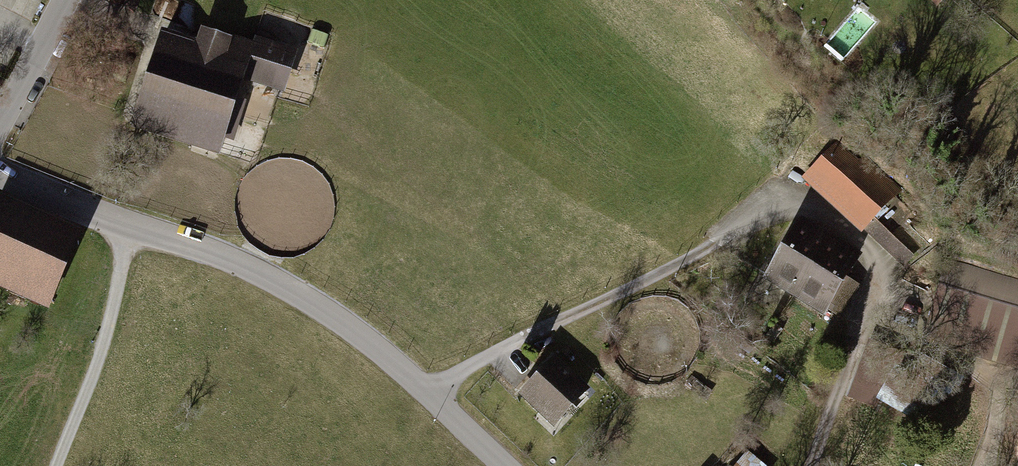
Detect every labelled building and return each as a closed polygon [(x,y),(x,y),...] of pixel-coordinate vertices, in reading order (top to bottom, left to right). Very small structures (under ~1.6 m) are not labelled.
[(108,2),(133,12),(139,0),(109,0),(108,2)] [(156,44),(127,135),(215,163),(242,81),(285,95),(298,55),(269,46),(268,47),(250,41),(247,51),(199,35),(192,55),(156,44)] [(837,142),(802,179),(861,234),(865,230),(903,266),(924,243),(905,225),(915,214),(837,142)] [(44,317),(79,237),(0,203),(0,297),(44,317)] [(764,284),(793,301),(826,243),(797,227),(764,284)] [(793,301),(823,317),(855,260),(826,243),(793,301)] [(553,351),(514,391),(552,428),(591,388),(553,351)] [(750,449),(735,465),(768,465),(750,449)]
